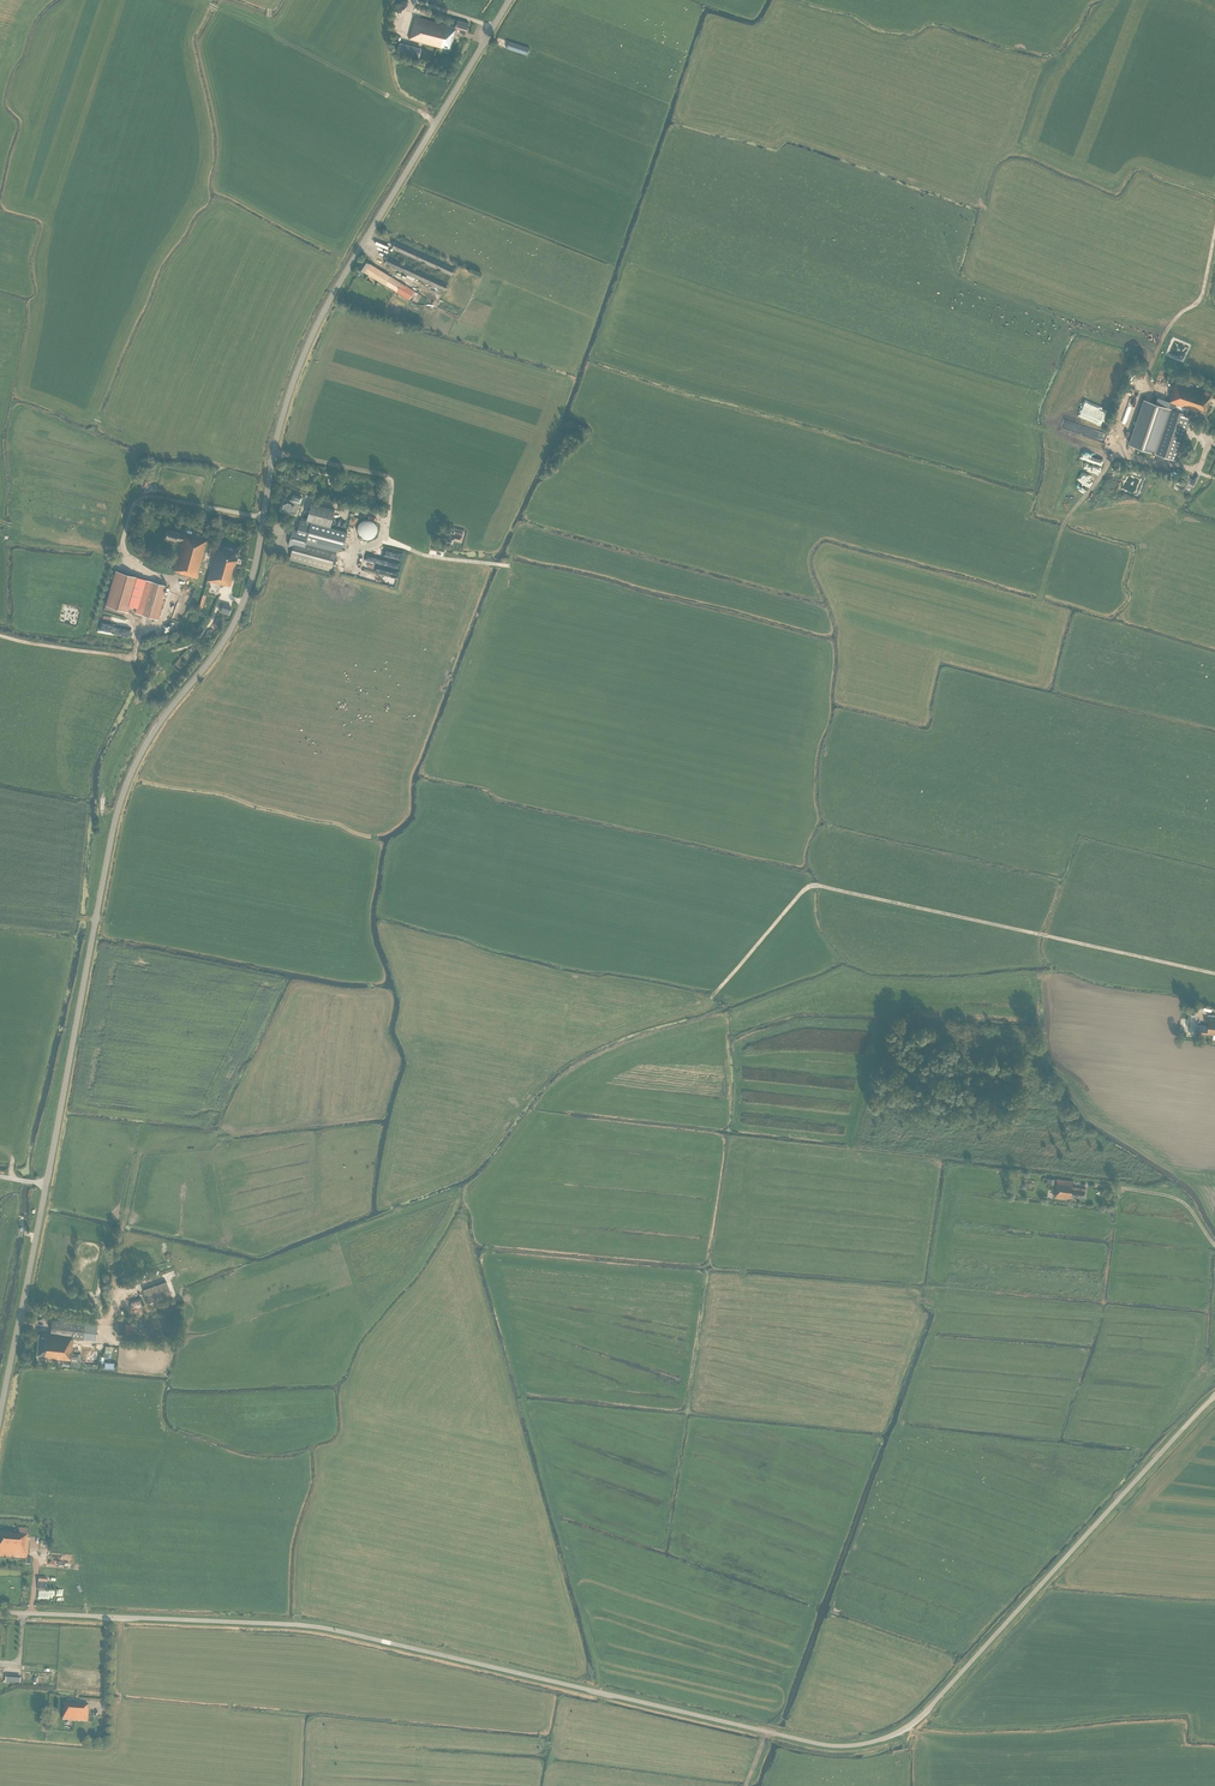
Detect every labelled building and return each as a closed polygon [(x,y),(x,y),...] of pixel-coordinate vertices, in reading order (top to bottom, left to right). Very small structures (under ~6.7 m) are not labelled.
[(415,17),(409,39),(442,48),(442,47),(451,49),(455,34),(454,34),(456,28),(467,31),(469,23),(457,20),(455,28),(415,17)] [(530,48),(509,41),(506,48),(527,55),(530,48)] [(397,53),(411,57),(414,47),(400,43),(397,53)] [(454,268),(395,241),(392,248),(451,275),(454,268)] [(447,283),(388,257),(385,264),(444,290),(447,283)] [(364,272),(408,299),(409,299),(415,291),(370,263),(363,259),(358,267),(364,272)] [(1189,409),(1205,415),(1213,392),(1205,390),(1204,391),(1175,381),(1168,402),(1176,405),(1174,410),(1145,400),(1130,444),(1176,460),(1191,416),(1187,414),(1189,409)] [(1184,488),(1188,480),(1194,483),(1196,478),(1186,473),(1179,486),(1184,488)] [(297,514),(300,502),(301,503),(303,497),(294,494),(292,500),(290,499),(289,502),(285,501),(282,510),(294,513),(297,514)] [(298,530),(293,529),(289,545),(293,547),(290,559),(331,571),(337,551),(335,551),(336,548),(342,550),(347,532),(330,527),(335,510),(312,503),(307,521),(301,519),(298,530)] [(374,538),(375,537),(376,536),(377,536),(378,535),(379,534),(380,533),(380,532),(380,530),(381,529),(381,528),(380,527),(380,526),(380,524),(379,523),(378,522),(378,521),(377,521),(376,520),(375,519),(373,519),(372,519),(371,519),(370,519),(368,519),(367,519),(366,520),(365,520),(364,521),(363,522),(363,523),(362,524),(361,525),(361,526),(361,528),(361,529),(361,530),(361,531),(362,533),(362,534),(363,535),(364,536),(365,536),(366,537),(367,538),(368,538),(369,538),(371,538),(372,538),(373,538),(374,538)] [(172,569),(180,572),(179,573),(196,578),(207,540),(183,533),(182,535),(178,533),(167,529),(165,537),(176,540),(176,539),(181,541),(178,552),(177,551),(172,569)] [(452,539),(461,542),(463,533),(454,531),(454,532),(454,533),(450,532),(448,542),(452,543),(452,539)] [(217,543),(206,584),(209,585),(210,581),(224,585),(224,584),(230,585),(240,550),(217,543)] [(116,571),(106,604),(128,611),(138,577),(116,571)] [(158,619),(164,597),(163,596),(166,585),(144,579),(135,613),(158,619)] [(223,605),(220,604),(218,611),(229,613),(232,603),(224,601),(223,605)] [(1190,1020),(1188,1034),(1197,1035),(1197,1032),(1214,1034),(1214,1019),(1209,1018),(1209,1025),(1198,1024),(1198,1022),(1195,1022),(1195,1021),(1190,1020)] [(1054,1197),(1071,1199),(1071,1195),(1085,1197),(1086,1188),(1072,1187),(1073,1181),(1057,1179),(1054,1197)] [(166,1281),(143,1290),(147,1303),(171,1295),(166,1281)] [(133,1309),(144,1307),(141,1297),(130,1300),(133,1309)] [(71,1360),(73,1342),(71,1342),(72,1338),(96,1340),(97,1324),(73,1322),(52,1320),(51,1334),(39,1333),(37,1356),(46,1357),(45,1358),(71,1360)] [(143,1324),(126,1323),(125,1336),(134,1336),(134,1335),(143,1336),(143,1324)] [(31,1561),(31,1558),(27,1558),(29,1541),(27,1541),(28,1529),(19,1528),(19,1534),(0,1532),(0,1557),(26,1559),(25,1565),(31,1565),(31,1561)] [(38,1590),(43,1591),(44,1588),(45,1588),(46,1579),(39,1578),(38,1590)] [(88,1704),(64,1703),(63,1720),(88,1722),(88,1716),(90,1716),(90,1710),(88,1710),(88,1704)]
